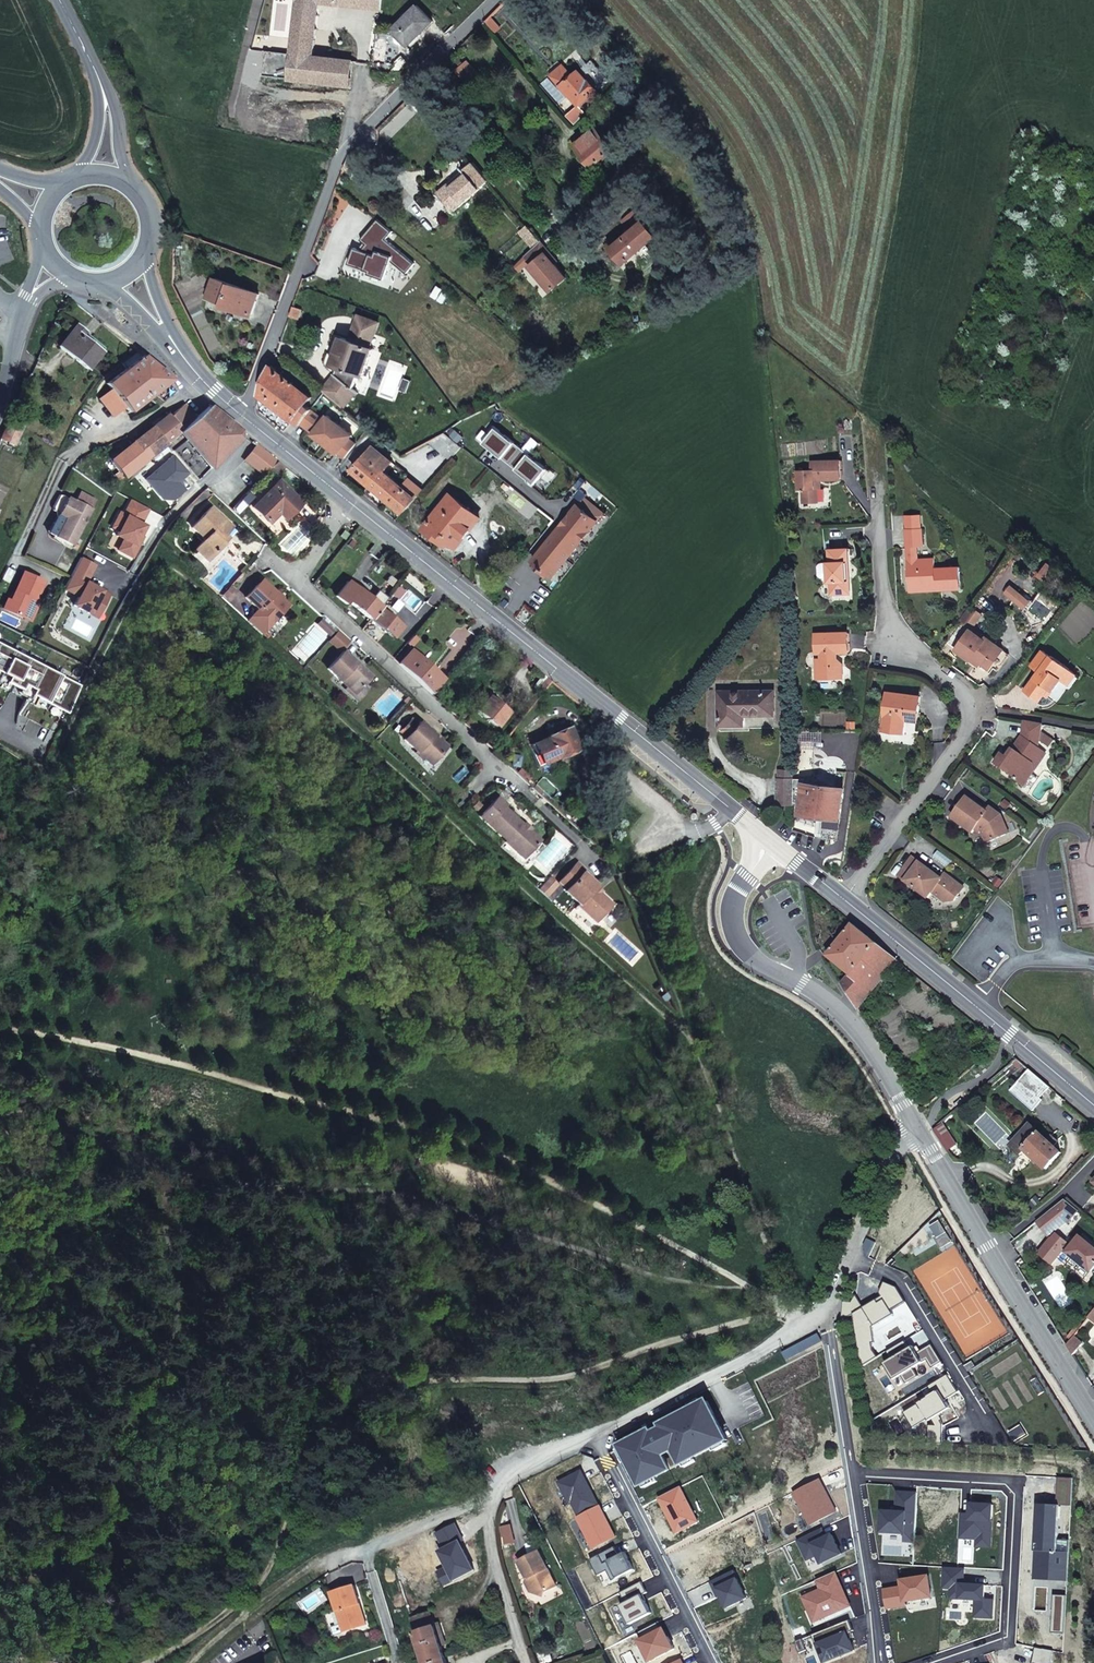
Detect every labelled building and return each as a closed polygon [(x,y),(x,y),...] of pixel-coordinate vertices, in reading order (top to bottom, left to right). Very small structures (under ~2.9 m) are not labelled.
[(292,79),(339,87),(350,88),(352,64),(341,62),(314,57),(321,5),(339,7),(340,0),(301,0),(295,51),(267,47),(264,74),(292,79)] [(339,7),(382,13),(383,0),(340,0),(339,7)] [(433,21),(418,5),(392,30),(408,46),(433,21)] [(341,62),(352,64),(354,64),(356,53),(343,51),(341,62)] [(457,70),(474,90),(486,80),(468,60),(457,70)] [(592,60),(579,71),(573,77),(563,65),(552,75),(561,87),(569,96),(569,95),(578,105),(579,105),(586,113),(602,97),(597,90),(609,80),(592,60)] [(614,149),(596,128),(579,142),(586,151),(582,153),(593,166),(614,149)] [(586,151),(579,142),(575,145),(582,153),(586,151)] [(347,159),(344,169),(353,172),(356,165),(367,153),(360,146),(348,158),(347,159)] [(489,180),(474,162),(465,169),(469,173),(441,195),(455,211),(481,189),(481,188),(489,180)] [(469,173),(466,170),(438,192),(441,195),(469,173)] [(656,236),(644,221),(635,210),(622,221),(630,229),(632,232),(613,248),(625,262),(656,236)] [(415,263),(386,239),(393,231),(378,219),(361,239),(367,244),(362,250),(356,246),(349,265),(370,272),(370,274),(385,279),(392,261),(406,274),(415,263)] [(540,241),(527,226),(520,231),(533,247),(540,241)] [(548,251),(540,241),(533,247),(533,248),(525,255),(533,264),(530,266),(551,291),(567,278),(554,263),(546,253),(548,251)] [(557,261),(548,251),(546,253),(554,263),(557,261)] [(259,297),(214,280),(206,299),(224,306),(223,310),(249,320),(259,297)] [(298,319),(302,309),(294,306),(290,316),(298,319)] [(339,367),(336,374),(323,391),(331,397),(344,407),(357,391),(353,388),(359,374),(364,375),(374,348),(370,347),(379,323),(359,316),(350,340),(342,337),(332,364),(339,367)] [(85,332),(76,324),(59,346),(88,369),(101,352),(82,336),(85,332)] [(124,407),(129,413),(172,380),(143,356),(106,384),(111,390),(99,399),(113,416),(124,407)] [(272,365),(261,395),(294,421),(300,425),(302,423),(312,410),(306,405),(311,399),(317,403),(319,400),(325,392),(323,391),(287,361),(286,361),(279,370),(272,365)] [(182,431),(196,419),(185,405),(171,417),(182,431)] [(245,434),(240,430),(210,407),(196,419),(182,431),(180,433),(210,469),(245,434)] [(313,434),(325,443),(339,424),(328,415),(324,420),(312,410),(302,423),(308,428),(308,429),(314,433),(313,434)] [(180,433),(182,431),(171,417),(170,415),(155,426),(167,443),(171,440),(180,433)] [(15,444),(22,427),(8,421),(1,438),(15,444)] [(325,443),(338,453),(339,452),(345,457),(356,443),(349,438),(353,435),(339,424),(325,443)] [(146,460),(167,443),(155,426),(133,443),(110,461),(119,472),(115,474),(120,480),(123,477),(122,477),(146,460)] [(512,461),(522,448),(494,426),(489,433),(491,435),(484,443),(503,458),(505,456),(512,461)] [(438,438),(428,442),(450,460),(462,447),(459,444),(446,434),(438,438)] [(272,468),(278,462),(257,445),(245,460),(251,465),(248,469),(261,479),(272,468)] [(354,470),(403,512),(416,498),(423,490),(409,478),(406,481),(404,479),(400,484),(385,471),(392,461),(374,446),(354,470)] [(522,448),(512,461),(519,466),(517,469),(535,484),(542,476),(544,478),(550,471),(522,448)] [(505,456),(503,458),(510,464),(512,461),(505,456)] [(818,488),(815,488),(815,479),(820,478),(820,480),(842,479),(841,460),(812,461),(812,470),(798,470),(799,489),(802,489),(803,503),(818,502),(818,488)] [(512,461),(510,464),(517,469),(519,466),(512,461)] [(284,469),(285,468),(278,462),(272,468),(278,475),(284,469)] [(302,504),(279,481),(253,507),(269,523),(279,513),(286,519),(302,504)] [(90,498),(80,492),(75,500),(86,506),(90,498)] [(446,501),(426,526),(447,543),(450,540),(457,546),(480,517),(452,495),(447,502),(446,501)] [(66,518),(56,537),(71,545),(91,508),(95,500),(90,498),(86,506),(75,500),(75,502),(74,501),(68,498),(64,496),(59,497),(54,507),(54,511),(59,514),(66,518)] [(587,496),(585,498),(584,497),(534,561),(538,565),(548,573),(553,576),(604,513),(589,502),(591,499),(587,496)] [(118,550),(132,558),(140,543),(137,541),(140,536),(145,527),(141,525),(149,510),(132,501),(124,516),(120,514),(113,528),(119,531),(116,536),(124,540),(118,550)] [(204,539),(194,550),(206,561),(223,543),(235,530),(231,527),(211,507),(192,527),(204,539)] [(539,508),(536,512),(551,524),(554,520),(550,516),(539,508)] [(550,516),(554,520),(560,512),(556,509),(550,516)] [(59,514),(49,534),(56,537),(66,518),(59,514)] [(906,530),(908,559),(909,585),(935,583),(936,590),(961,588),(960,567),(935,568),(935,558),(918,559),(917,545),(923,545),(923,528),(922,515),(905,516),(906,530)] [(339,536),(344,540),(348,534),(343,531),(339,536)] [(355,543),(350,540),(346,545),(350,549),(355,543)] [(849,562),(848,549),(829,550),(830,562),(828,562),(829,580),(829,582),(831,581),(832,594),(851,593),(850,580),(847,580),(846,562),(849,562)] [(109,595),(91,586),(90,588),(85,585),(86,583),(95,566),(81,558),(64,590),(78,597),(73,606),(90,615),(95,605),(102,609),(109,595)] [(829,580),(828,562),(823,563),(820,563),(818,566),(819,575),(821,578),(824,578),(824,580),(829,580)] [(1050,575),(1055,568),(1049,563),(1044,570),(1050,575)] [(548,573),(538,565),(535,568),(545,576),(548,573)] [(8,600),(4,609),(24,618),(28,610),(34,612),(39,600),(35,598),(43,581),(24,572),(11,601),(8,600)] [(289,605),(262,580),(245,597),(258,609),(250,618),(252,620),(249,624),(262,635),(289,605)] [(379,608),(348,582),(336,597),(345,604),(347,602),(370,620),(379,608)] [(935,583),(909,585),(910,591),(936,590),(935,583)] [(1011,584),(1004,595),(1013,602),(1020,591),(1011,584)] [(223,595),(226,598),(234,589),(231,586),(223,595)] [(972,603),(964,615),(978,625),(986,614),(972,603)] [(95,605),(90,615),(97,619),(102,609),(95,605)] [(402,627),(379,608),(370,620),(393,638),(402,627)] [(24,618),(30,621),(34,612),(28,610),(24,618)] [(327,623),(322,619),(317,624),(322,629),(327,623)] [(330,636),(334,631),(327,623),(322,629),(330,636)] [(970,629),(955,649),(989,675),(1006,651),(986,637),(984,639),(970,629)] [(339,630),(330,640),(341,650),(350,640),(339,630)] [(835,652),(849,652),(849,632),(816,633),(817,653),(823,653),(823,659),(817,659),(817,679),(843,677),(843,663),(837,658),(835,658),(835,652)] [(4,682),(19,689),(26,693),(24,698),(32,702),(35,698),(66,713),(80,686),(0,645),(0,680),(4,682)] [(398,664),(432,694),(444,679),(412,649),(398,664)] [(1031,666),(1039,671),(1050,655),(1043,650),(1031,666)] [(370,677),(344,651),(328,669),(347,687),(354,694),(362,685),(370,677)] [(1039,671),(1024,691),(1039,701),(1044,695),(1048,688),(1052,691),(1058,683),(1056,681),(1059,678),(1061,679),(1064,681),(1072,671),(1050,655),(1039,671)] [(1072,671),(1064,681),(1068,685),(1076,674),(1072,671)] [(533,687),(541,693),(550,681),(543,675),(533,687)] [(367,690),(362,685),(354,694),(347,687),(345,689),(358,700),(367,690)] [(1052,691),(1048,688),(1044,695),(1047,697),(1052,691)] [(26,693),(19,689),(17,694),(24,698),(26,693)] [(743,715),(774,714),(774,691),(719,691),(720,725),(743,725),(743,715)] [(887,692),(883,730),(899,732),(900,718),(905,719),(918,721),(921,696),(887,692)] [(488,697),(476,710),(496,726),(507,712),(488,697)] [(400,732),(406,737),(417,725),(411,719),(400,732)] [(471,719),(465,725),(475,734),(481,728),(471,719)] [(416,751),(415,753),(422,760),(426,756),(433,763),(447,747),(420,722),(417,725),(406,737),(404,740),(416,751)] [(1007,757),(1005,755),(1002,754),(996,764),(1016,778),(1015,779),(1024,786),(1034,772),(1033,765),(1043,751),(1039,748),(1043,725),(1025,722),(1023,737),(1011,753),(1007,757)] [(534,756),(538,766),(557,757),(558,758),(577,750),(574,744),(577,743),(570,727),(548,736),(549,737),(533,744),(537,754),(534,756)] [(1034,772),(1047,754),(1043,751),(1033,765),(1034,772)] [(433,763),(426,756),(424,758),(431,765),(433,763)] [(778,777),(778,804),(779,804),(794,804),(794,802),(795,778),(795,777),(793,777),(793,769),(779,769),(779,777),(778,777)] [(805,782),(805,778),(795,778),(794,802),(801,803),(800,807),(799,814),(815,816),(824,817),(841,819),(845,788),(805,782)] [(506,804),(498,797),(482,814),(490,820),(487,823),(524,857),(540,840),(529,830),(523,825),(504,807),(506,804)] [(952,818),(973,833),(976,830),(977,827),(982,831),(983,831),(988,843),(1010,834),(1002,815),(991,807),(987,811),(967,797),(952,818)] [(490,820),(482,814),(480,816),(487,823),(490,820)] [(913,856),(898,876),(905,881),(928,899),(933,893),(945,902),(954,901),(960,894),(956,892),(961,885),(945,874),(942,878),(920,862),(913,856)] [(595,922),(612,904),(600,894),(594,888),(596,885),(597,884),(589,877),(583,872),(585,870),(577,862),(557,884),(556,885),(548,878),(538,889),(552,902),(563,889),(565,891),(578,904),(577,906),(595,922)] [(600,894),(603,891),(596,885),(594,888),(600,894)] [(960,894),(964,888),(961,885),(956,892),(960,894)] [(851,975),(842,984),(858,1009),(862,1016),(870,1006),(864,1002),(897,960),(877,944),(853,924),(827,956),(851,975)] [(988,1083),(995,1091),(1025,1065),(1017,1059),(997,1076),(988,1083)] [(1043,1100),(1041,1098),(1050,1087),(1029,1069),(1010,1091),(1034,1111),(1043,1100)] [(945,1129),(955,1121),(950,1114),(933,1129),(947,1152),(956,1146),(945,1129)] [(1048,1140),(1040,1133),(1030,1124),(1010,1146),(1021,1155),(1025,1150),(1046,1169),(1061,1153),(1054,1146),(1048,1140)] [(1058,1142),(1052,1136),(1048,1140),(1054,1146),(1058,1142)] [(1041,1202),(1036,1196),(1029,1203),(1034,1208),(1041,1202)] [(1065,1199),(1037,1221),(1048,1236),(1067,1221),(1069,1223),(1080,1211),(1065,1199)] [(1091,1272),(1093,1268),(1093,1247),(1080,1236),(1072,1246),(1057,1233),(1052,1239),(1051,1238),(1039,1253),(1052,1264),(1064,1250),(1091,1272)] [(844,1301),(842,1320),(854,1314),(862,1367),(878,1357),(874,1350),(874,1343),(876,1342),(873,1328),(894,1315),(892,1311),(906,1302),(897,1287),(884,1282),(880,1292),(882,1296),(884,1299),(879,1302),(877,1299),(864,1307),(856,1294),(852,1302),(844,1301)] [(1084,1344),(1074,1336),(1067,1345),(1074,1355),(1084,1344)] [(910,1348),(905,1340),(889,1350),(894,1358),(892,1359),(885,1363),(895,1380),(902,1375),(907,1383),(919,1376),(914,1368),(927,1360),(932,1368),(942,1361),(932,1344),(917,1353),(913,1346),(910,1348)] [(929,1443),(943,1443),(944,1426),(938,1415),(950,1408),(945,1400),(958,1392),(948,1374),(928,1386),(933,1394),(904,1412),(913,1427),(928,1418),(930,1420),(933,1419),(936,1425),(930,1425),(929,1443)] [(662,1424),(632,1439),(652,1478),(728,1440),(708,1401),(674,1418),(676,1422),(664,1427),(662,1424)] [(572,1501),(579,1515),(599,1505),(581,1471),(559,1482),(569,1502),(572,1501)] [(820,1479),(794,1492),(811,1525),(837,1511),(820,1479)] [(681,1487),(660,1498),(677,1533),(699,1522),(681,1487)] [(918,1493),(898,1492),(897,1511),(883,1511),(882,1532),(905,1533),(905,1541),(915,1541),(918,1493)] [(992,1505),(971,1504),(970,1514),(960,1513),(959,1537),(977,1538),(991,1539),(992,1505)] [(1060,1505),(1038,1504),(1034,1579),(1067,1581),(1069,1540),(1058,1539),(1060,1505)] [(600,1505),(599,1505),(579,1515),(577,1516),(593,1548),(616,1536),(600,1505)] [(826,1537),(822,1528),(798,1539),(807,1559),(818,1554),(822,1563),(841,1554),(832,1534),(826,1537)] [(991,1539),(977,1538),(976,1546),(990,1547),(991,1539)] [(608,1571),(613,1581),(635,1570),(626,1552),(619,1556),(615,1547),(590,1559),(598,1575),(608,1571)] [(544,1597),(546,1592),(557,1586),(539,1551),(519,1562),(526,1577),(530,1578),(531,1578),(531,1579),(533,1584),(531,1592),(544,1597)] [(965,1570),(944,1569),(942,1590),(951,1591),(951,1601),(976,1602),(975,1620),(992,1621),(993,1602),(985,1602),(985,1588),(962,1586),(962,1581),(964,1581),(965,1570)] [(721,1596),(727,1608),(747,1598),(734,1570),(711,1581),(715,1590),(718,1589),(721,1596)] [(835,1572),(817,1580),(821,1589),(803,1597),(808,1609),(816,1605),(822,1618),(850,1605),(835,1572)] [(883,1589),(886,1608),(906,1605),(905,1601),(932,1597),(929,1575),(901,1580),(902,1586),(883,1589)] [(630,1624),(652,1613),(643,1595),(647,1592),(642,1582),(620,1593),(626,1603),(620,1606),(630,1624)] [(367,1625),(355,1585),(331,1593),(344,1632),(367,1625)] [(1064,1633),(1066,1595),(1053,1595),(1051,1633),(1064,1633)] [(816,1605),(808,1609),(814,1621),(822,1618),(816,1605)] [(412,1640),(418,1639),(424,1659),(444,1653),(442,1646),(446,1645),(443,1637),(439,1638),(436,1627),(435,1625),(431,1613),(412,1619),(417,1633),(416,1633),(410,1635),(412,1640)] [(850,1620),(812,1635),(816,1645),(818,1645),(825,1662),(854,1650),(850,1639),(848,1633),(852,1631),(854,1630),(850,1620)] [(662,1629),(658,1622),(639,1632),(643,1639),(640,1640),(650,1661),(675,1649),(665,1628),(662,1629)] [(443,1637),(439,1624),(435,1625),(436,1627),(439,1638),(443,1637)] [(799,1648),(810,1644),(807,1637),(796,1641),(799,1648)] [(1052,1651),(1035,1647),(1032,1662),(1050,1662),(1052,1651)] [(426,1662),(447,1662),(444,1653),(424,1659),(426,1662)]
